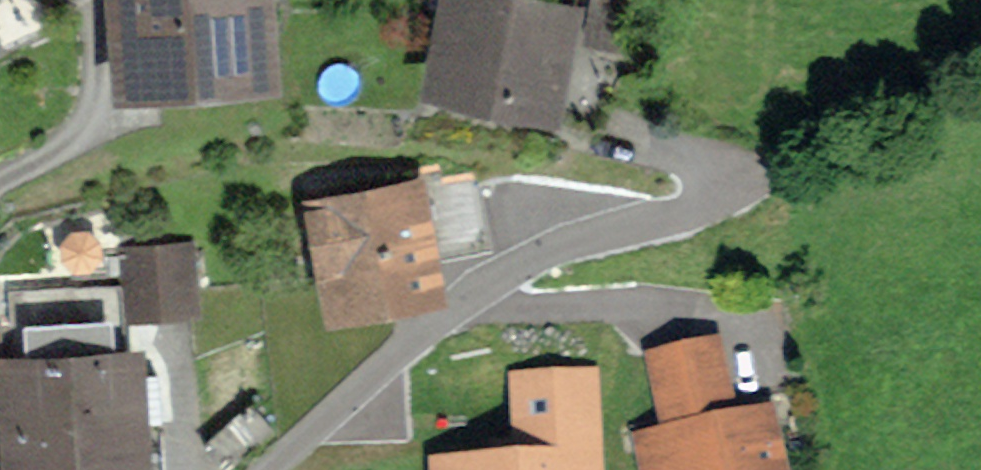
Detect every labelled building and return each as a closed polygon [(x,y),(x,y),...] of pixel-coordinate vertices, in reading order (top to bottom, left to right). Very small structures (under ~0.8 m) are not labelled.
[(277,0),(104,0),(113,104),(284,90),(277,0)] [(589,4),(566,0),(438,0),(419,96),(565,125),(589,4)] [(586,39),(622,45),(629,6),(595,0),(592,0),(586,39)] [(452,298),(427,173),(303,198),(329,323),(452,298)] [(209,311),(200,238),(119,248),(128,321),(209,311)] [(148,346),(128,347),(125,298),(13,305),(16,352),(0,353),(0,437),(2,469),(156,469),(148,346)] [(723,337),(685,346),(702,417),(740,408),(723,337)] [(685,346),(647,355),(664,426),(702,417),(685,346)] [(599,366),(509,372),(513,438),(501,438),(502,454),(430,458),(431,469),(605,469),(599,366)] [(773,400),(740,408),(702,417),(664,426),(632,434),(640,469),(789,469),(773,400)] [(273,425),(250,401),(204,444),(226,468),(273,425)]
